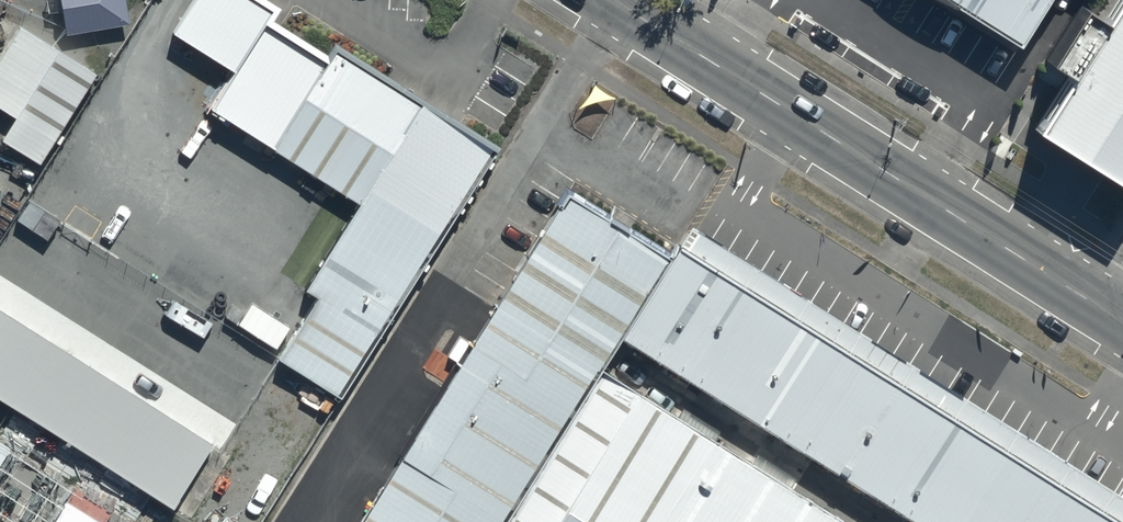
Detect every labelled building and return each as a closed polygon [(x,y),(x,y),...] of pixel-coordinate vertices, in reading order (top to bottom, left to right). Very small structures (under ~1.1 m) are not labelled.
[(66,33),(129,22),(126,0),(60,0),(66,33)] [(343,398),(500,147),(337,46),(330,57),(279,28),(287,14),(264,0),(193,0),(169,38),(235,74),(209,110),(357,203),(303,282),(318,293),(276,357),(343,398)] [(1019,40),(1044,0),(954,0),(1019,40)] [(1103,15),(1080,1),(1045,57),(1069,72),(1035,125),(1122,180),(1122,0),(1112,0),(1103,15)] [(0,58),(0,106),(16,116),(2,138),(40,162),(97,72),(21,25),(0,58)] [(562,191),(354,521),(498,521),(597,364),(617,333),(665,256),(562,191)] [(674,243),(665,256),(617,333),(919,521),(1122,521),(674,243)] [(173,507),(214,443),(0,308),(0,397),(173,507)] [(597,364),(498,521),(845,521),(597,364)]
